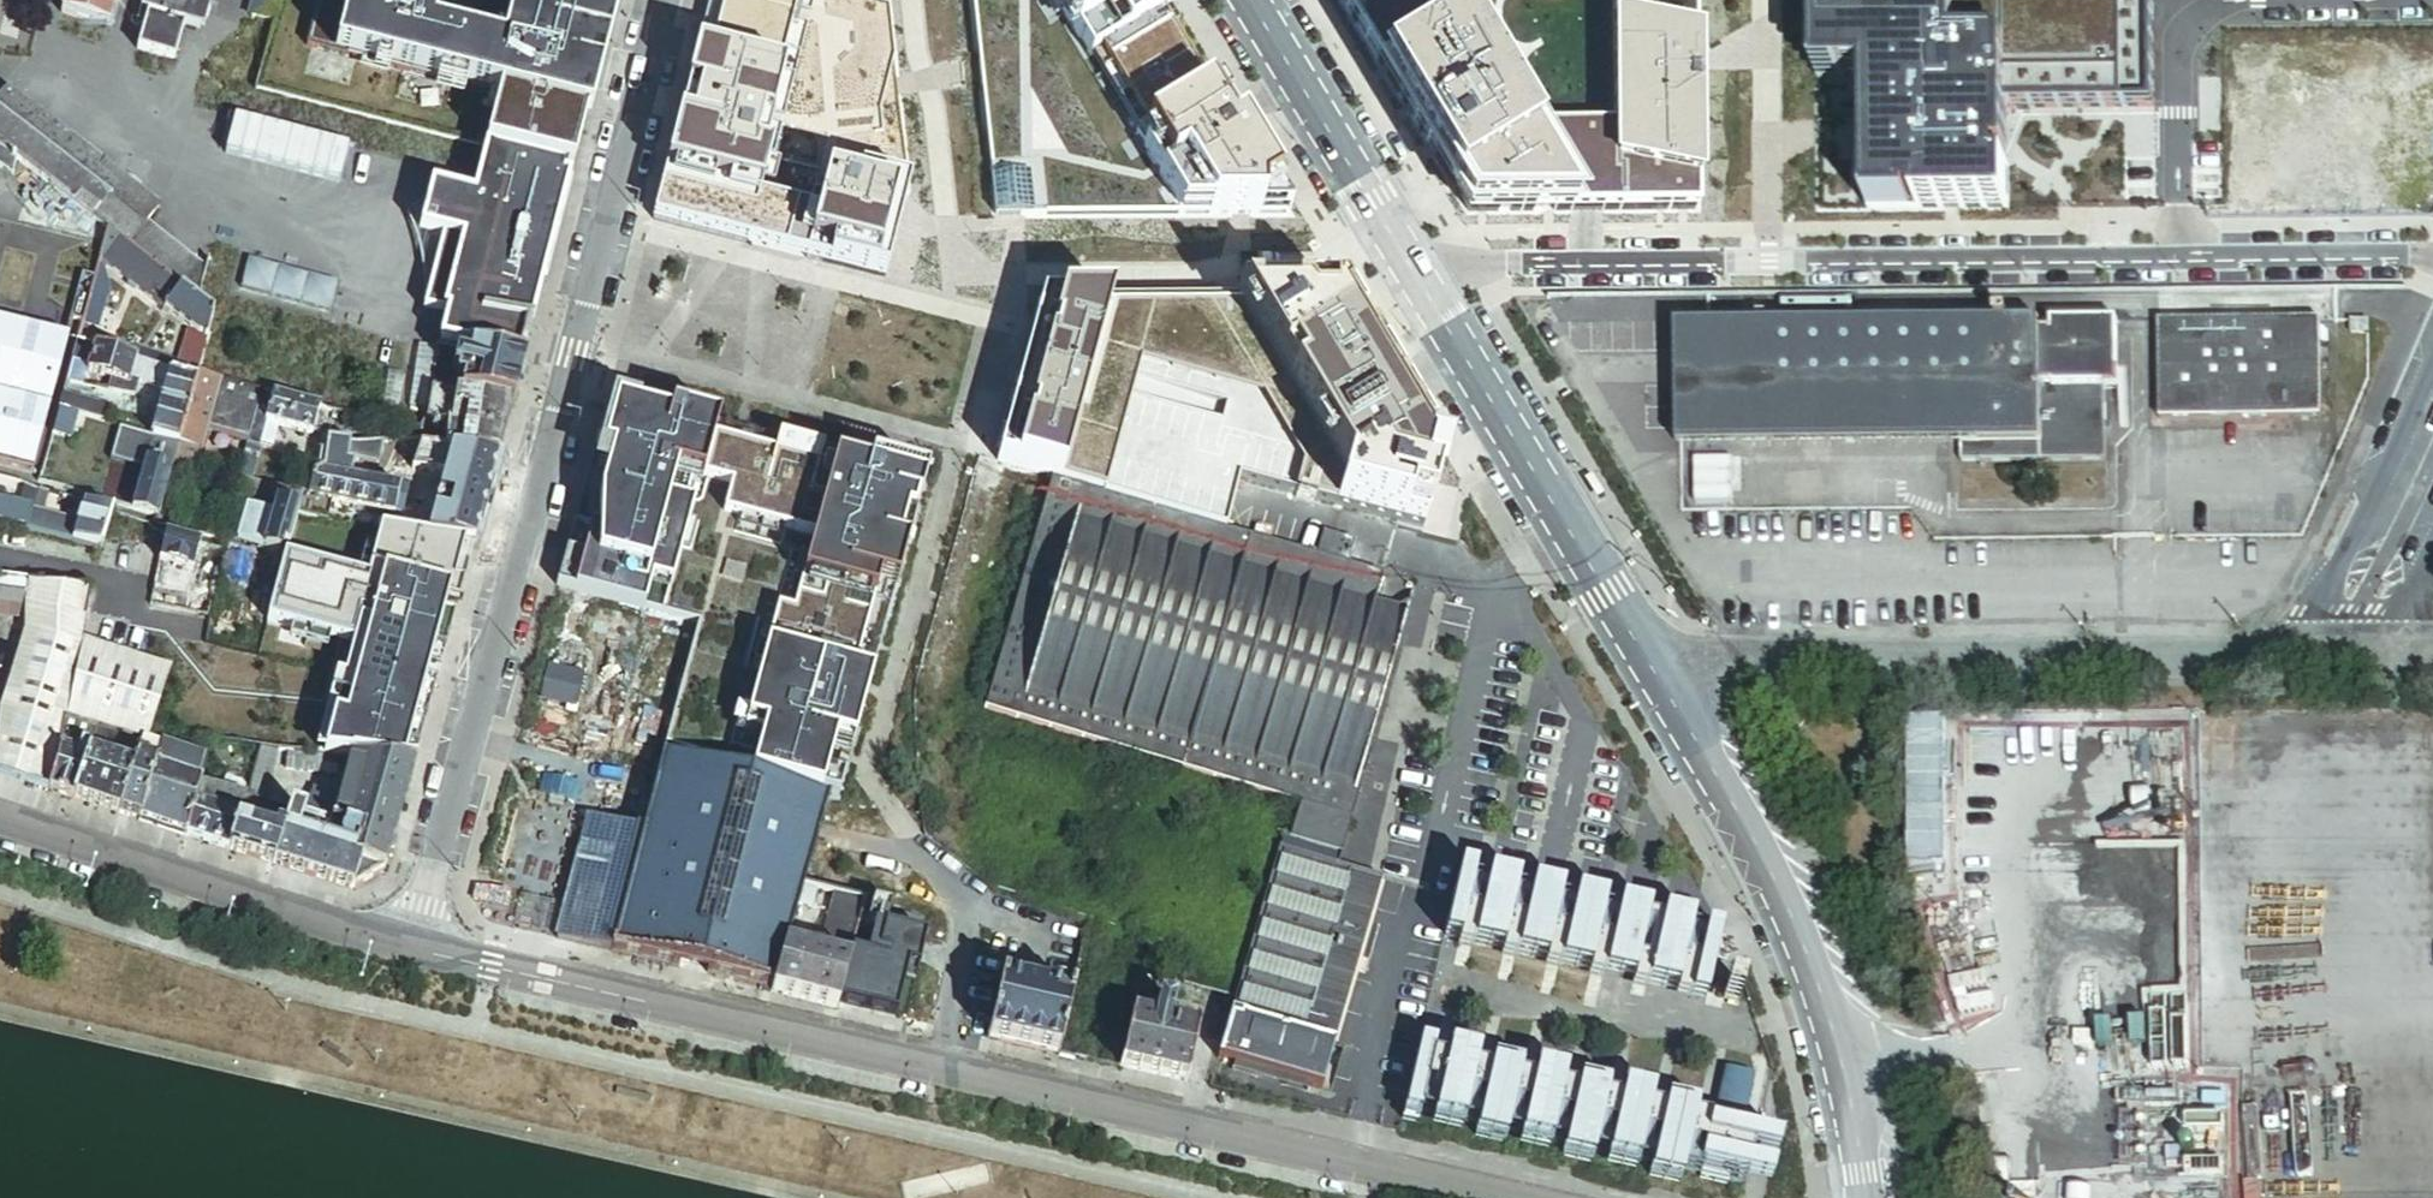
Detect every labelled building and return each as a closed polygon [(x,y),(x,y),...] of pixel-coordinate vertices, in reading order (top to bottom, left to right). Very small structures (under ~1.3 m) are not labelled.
[(61,17),(106,30),(115,0),(66,0),(61,17)] [(132,37),(141,39),(147,16),(152,0),(143,0),(132,37)] [(167,0),(152,0),(147,16),(184,27),(190,7),(167,0)] [(190,6),(190,7),(184,27),(202,32),(211,0),(191,0),(190,6)] [(501,46),(432,28),(437,10),(437,0),(318,0),(306,46),(498,96),(486,151),(567,170),(571,172),(616,0),(513,0),(501,46)] [(702,7),(689,56),(663,161),(649,219),(776,252),(883,280),(906,190),(886,0),(704,0),(702,7)] [(993,218),(1039,218),(1287,216),(1157,0),(970,0),(993,218)] [(1698,213),(1696,0),(1337,0),(1467,215),(1698,213)] [(1819,212),(2432,206),(2432,0),(1817,0),(1819,212)] [(184,27),(147,16),(141,39),(137,53),(173,63),(184,27)] [(127,246),(147,220),(160,203),(6,90),(0,99),(0,149),(15,159),(48,184),(88,216),(107,230),(119,240),(127,246)] [(15,159),(0,149),(0,170),(10,177),(15,159)] [(545,271),(571,172),(567,170),(486,151),(473,201),(433,192),(429,204),(412,220),(432,287),(427,309),(448,315),(437,347),(470,353),(521,363),(527,340),(545,271)] [(127,246),(174,282),(193,257),(147,220),(127,246)] [(215,315),(199,302),(174,282),(127,246),(119,240),(101,262),(200,338),(208,340),(215,315)] [(199,302),(203,289),(208,269),(193,257),(174,282),(199,302)] [(339,286),(251,261),(245,291),(332,316),(339,286)] [(100,272),(96,269),(93,280),(81,321),(81,323),(97,327),(107,287),(100,272)] [(1039,302),(995,463),(1050,479),(1102,494),(1101,495),(1224,531),(1224,529),(1237,481),(1421,529),(1438,467),(1337,300),(1039,302)] [(1676,451),(1961,444),(1962,463),(2103,461),(2101,334),(2036,335),(2036,324),(2009,324),(2009,318),(1995,318),(1995,324),(1679,328),(1676,451)] [(67,338),(0,321),(0,395),(50,408),(67,338)] [(2318,322),(2158,326),(2160,419),(2320,416),(2318,322)] [(2368,324),(2348,324),(2348,338),(2367,339),(2368,324)] [(76,342),(86,345),(88,337),(78,334),(76,342)] [(197,380),(199,375),(208,340),(200,338),(189,335),(178,374),(197,380)] [(149,365),(173,372),(175,363),(102,340),(99,349),(135,360),(149,365)] [(89,362),(93,347),(86,345),(76,342),(72,358),(89,362)] [(130,378),(135,360),(99,349),(93,347),(89,362),(87,370),(128,381),(130,381),(130,378)] [(512,406),(521,363),(470,353),(468,364),(465,385),(463,398),(512,406)] [(144,382),(149,365),(135,360),(130,378),(139,380),(144,382)] [(456,384),(465,385),(468,364),(454,362),(451,376),(457,376),(456,384)] [(168,388),(173,372),(149,365),(144,382),(168,388)] [(190,408),(197,380),(178,374),(173,372),(168,388),(165,400),(190,408)] [(74,376),(68,375),(66,382),(72,384),(74,376)] [(214,396),(218,380),(211,378),(199,375),(197,380),(190,408),(185,422),(205,427),(214,396)] [(139,380),(130,378),(130,381),(128,381),(125,393),(135,394),(139,380)] [(259,409),(263,393),(218,380),(214,396),(221,398),(259,409)] [(438,385),(430,384),(429,392),(437,394),(438,385)] [(97,401),(63,392),(59,409),(78,414),(102,420),(105,407),(96,404),(97,401)] [(437,394),(429,392),(426,410),(424,419),(434,424),(433,432),(447,434),(456,435),(457,432),(463,398),(437,394)] [(269,413),(274,396),(263,393),(259,409),(258,410),(261,411),(269,413)] [(50,408),(0,395),(0,468),(32,476),(50,408)] [(314,435),(322,409),(274,396),(269,413),(267,422),(282,426),(314,435)] [(259,409),(221,398),(210,435),(248,445),(258,410),(259,409)] [(504,439),(512,406),(463,398),(457,432),(504,439)] [(185,422),(190,408),(165,400),(156,437),(160,438),(180,444),(185,422)] [(930,478),(624,400),(578,583),(691,612),(720,498),(826,525),(806,596),(879,615),(883,598),(899,602),(930,478)] [(78,414),(59,409),(52,434),(71,439),(78,414)] [(261,411),(256,429),(269,433),(265,447),(275,449),(282,426),(267,422),(269,413),(261,411)] [(205,427),(185,422),(180,444),(190,447),(199,449),(205,427)] [(265,447),(269,433),(256,429),(244,471),(258,474),(265,447)] [(499,459),(504,439),(457,432),(456,435),(447,434),(444,451),(452,452),(499,459)] [(160,438),(156,437),(154,436),(147,461),(153,462),(160,438)] [(175,463),(180,444),(160,438),(153,462),(173,468),(175,463)] [(347,465),(351,445),(330,441),(328,449),(323,473),(352,479),(355,466),(347,465)] [(190,447),(180,444),(175,463),(185,465),(190,447)] [(323,473),(328,449),(314,446),(310,481),(317,477),(323,473)] [(452,452),(444,451),(418,447),(417,451),(413,468),(442,473),(444,461),(450,462),(452,452)] [(413,468),(417,451),(408,449),(402,471),(405,472),(412,473),(413,468)] [(499,459),(452,452),(450,462),(431,537),(475,544),(499,459)] [(147,461),(134,511),(160,518),(173,468),(153,462),(147,461)] [(408,487),(412,473),(405,472),(401,486),(408,487)] [(352,479),(323,473),(317,477),(313,490),(311,496),(311,498),(312,498),(327,501),(395,515),(397,506),(401,489),(352,479)] [(305,496),(240,475),(236,490),(278,503),(301,510),(305,496)] [(1375,603),(1383,574),(1347,564),(1353,544),(1320,534),(1315,555),(1224,529),(1224,531),(1101,495),(1102,494),(1050,479),(982,712),(1299,801),(1288,840),(1341,855),(1368,757),(1362,755),(1402,610),(1375,603)] [(30,530),(40,492),(23,483),(18,505),(13,526),(30,530)] [(51,514),(56,497),(40,492),(30,530),(46,534),(51,514)] [(311,496),(305,495),(305,496),(301,510),(299,515),(306,516),(308,511),(312,498),(311,498),(311,496)] [(327,501),(312,498),(308,511),(325,514),(327,501)] [(0,500),(0,523),(13,526),(18,505),(0,500)] [(295,527),(299,515),(301,510),(278,503),(275,514),(268,538),(290,544),(295,527)] [(107,539),(112,513),(87,506),(83,523),(78,541),(105,548),(107,539)] [(413,518),(414,510),(397,506),(395,515),(413,518)] [(265,549),(268,538),(275,514),(249,507),(239,541),(265,549)] [(392,531),(409,533),(410,528),(325,514),(308,511),(306,516),(318,518),(375,528),(392,531)] [(83,523),(51,514),(46,534),(78,541),(83,523)] [(190,519),(187,531),(222,541),(226,529),(190,519)] [(195,571),(203,545),(168,535),(167,542),(165,555),(163,563),(195,571)] [(287,556),(290,544),(268,538),(265,549),(287,556)] [(233,548),(225,579),(255,586),(259,569),(256,554),(233,548)] [(36,582),(0,578),(0,616),(33,620),(36,582)] [(95,593),(96,590),(36,582),(33,620),(29,633),(83,647),(84,642),(86,634),(89,618),(95,593)] [(879,615),(806,596),(799,624),(782,620),(771,658),(861,682),(879,615)] [(212,620),(216,606),(182,599),(180,612),(212,620)] [(83,647),(29,633),(4,715),(3,734),(59,753),(60,748),(66,721),(98,731),(146,745),(148,746),(170,673),(118,654),(93,645),(84,642),(83,647)] [(861,682),(771,658),(742,756),(758,760),(748,801),(824,818),(838,763),(858,769),(879,689),(861,682)] [(94,744),(98,731),(66,721),(60,748),(90,758),(94,744)] [(142,757),(146,745),(98,731),(94,744),(101,746),(136,757),(142,757)] [(0,743),(0,776),(51,793),(59,753),(3,734),(0,743)] [(101,746),(94,744),(90,758),(97,760),(101,746)] [(164,750),(148,746),(146,745),(142,757),(140,764),(137,772),(124,816),(143,822),(158,770),(164,750)] [(129,764),(140,764),(142,757),(136,757),(101,746),(97,760),(127,769),(129,764)] [(60,748),(59,753),(51,793),(77,801),(90,758),(60,748)] [(248,801),(265,805),(281,751),(263,748),(248,801)] [(203,784),(208,763),(164,750),(158,770),(203,784)] [(323,774),(325,756),(304,753),(291,752),(289,770),(323,774)] [(97,760),(90,758),(77,801),(124,816),(137,772),(127,769),(97,760)] [(387,870),(415,768),(361,761),(354,760),(342,803),(336,825),(365,833),(357,861),(387,870)] [(127,769),(137,772),(140,764),(129,764),(127,769)] [(190,837),(202,788),(203,784),(158,770),(143,822),(190,837)] [(809,886),(826,822),(748,801),(667,779),(651,838),(621,952),(780,994),(792,949),(796,932),(809,886)] [(241,824),(248,801),(202,788),(190,837),(232,851),(241,824)] [(310,818),(336,825),(342,803),(316,795),(310,818)] [(271,834),(278,809),(265,805),(248,801),(241,824),(271,834)] [(353,890),(387,870),(357,861),(365,833),(336,825),(310,818),(296,814),(288,840),(313,847),(305,875),(353,890)] [(651,838),(592,822),(561,936),(621,952),(651,838)] [(271,834),(241,824),(232,851),(271,863),(280,837),(271,834)] [(271,863),(305,875),(313,847),(288,840),(280,837),(271,863)] [(1341,855),(1288,840),(1276,837),(1214,1059),(1230,1063),(1311,1086),(1323,1089),(1336,1042),(1325,1040),(1372,875),(1338,866),(1341,855)] [(1458,942),(1474,871),(1459,868),(1443,939),(1458,942)] [(1489,874),(1473,945),(1487,949),(1503,877),(1489,874)] [(1382,878),(1372,875),(1325,1040),(1336,1042),(1382,878)] [(1503,877),(1487,949),(1501,952),(1518,881),(1503,877)] [(1533,884),(1516,955),(1531,959),(1547,887),(1533,884)] [(860,900),(809,886),(796,932),(800,933),(806,912),(827,917),(819,948),(806,945),(804,951),(792,949),(780,994),(835,1008),(836,1003),(854,925),(860,900)] [(1547,887),(1531,959),(1545,962),(1561,890),(1547,887)] [(1560,965),(1574,969),(1591,897),(1577,894),(1560,965)] [(1605,900),(1591,897),(1574,969),(1589,972),(1605,900)] [(1604,975),(1618,979),(1634,907),(1620,904),(1604,975)] [(1618,979),(1632,982),(1649,910),(1634,907),(1618,979)] [(827,917),(806,912),(800,933),(796,932),(792,949),(804,951),(806,945),(819,948),(827,917)] [(1647,985),(1662,989),(1678,917),(1663,914),(1647,985)] [(1692,920),(1678,917),(1662,989),(1676,992),(1692,920)] [(854,925),(836,1003),(892,1016),(903,968),(904,964),(898,962),(897,966),(863,958),(866,947),(902,955),(906,936),(854,925)] [(1702,1003),(1718,931),(1705,929),(1689,1000),(1702,1003)] [(1140,974),(1136,990),(1176,1000),(1182,981),(1157,974),(1156,978),(1140,974)] [(1026,985),(1002,980),(988,1038),(1056,1054),(1063,1025),(1070,996),(1055,992),(1026,985)] [(1175,1080),(1181,1082),(1194,1029),(1168,1023),(1172,1005),(1155,1002),(1151,1019),(1130,1013),(1117,1066),(1123,1068),(1175,1080)] [(1420,1041),(1402,1122),(1416,1125),(1434,1044),(1420,1041)] [(1449,1048),(1431,1128),(1445,1131),(1464,1051),(1449,1048)] [(1478,1054),(1464,1051),(1445,1131),(1460,1135),(1478,1054)] [(1493,1058),(1475,1138),(1489,1142),(1507,1061),(1493,1058)] [(1489,1142),(1503,1145),(1522,1064),(1507,1061),(1489,1142)] [(1308,1098),(1311,1086),(1230,1063),(1227,1075),(1308,1098)] [(1533,1151),(1551,1071),(1537,1068),(1518,1148),(1533,1151)] [(1565,1074),(1551,1071),(1533,1151),(1547,1154),(1565,1074)] [(1580,1078),(1562,1158),(1576,1161),(1595,1081),(1580,1078)] [(1595,1081),(1576,1161),(1591,1165),(1609,1084),(1595,1081)] [(1606,1168),(1620,1171),(1638,1091),(1624,1088),(1606,1168)] [(1653,1094),(1638,1091),(1620,1171),(1635,1174),(1653,1094)] [(1681,1101),(1668,1098),(1649,1178),(1663,1181),(1663,1178),(1681,1101)] [(1696,1101),(1682,1098),(1681,1101),(1663,1178),(1678,1181),(1696,1101)] [(1742,1115),(1713,1108),(1709,1126),(1707,1125),(1703,1139),(1706,1140),(1735,1146),(1774,1155),(1778,1142),(1738,1132),(1742,1115)] [(1735,1146),(1706,1140),(1703,1154),(1700,1153),(1697,1167),(1700,1168),(1697,1180),(1726,1186),(1729,1174),(1769,1184),(1771,1169),(1732,1160),(1735,1146)]
